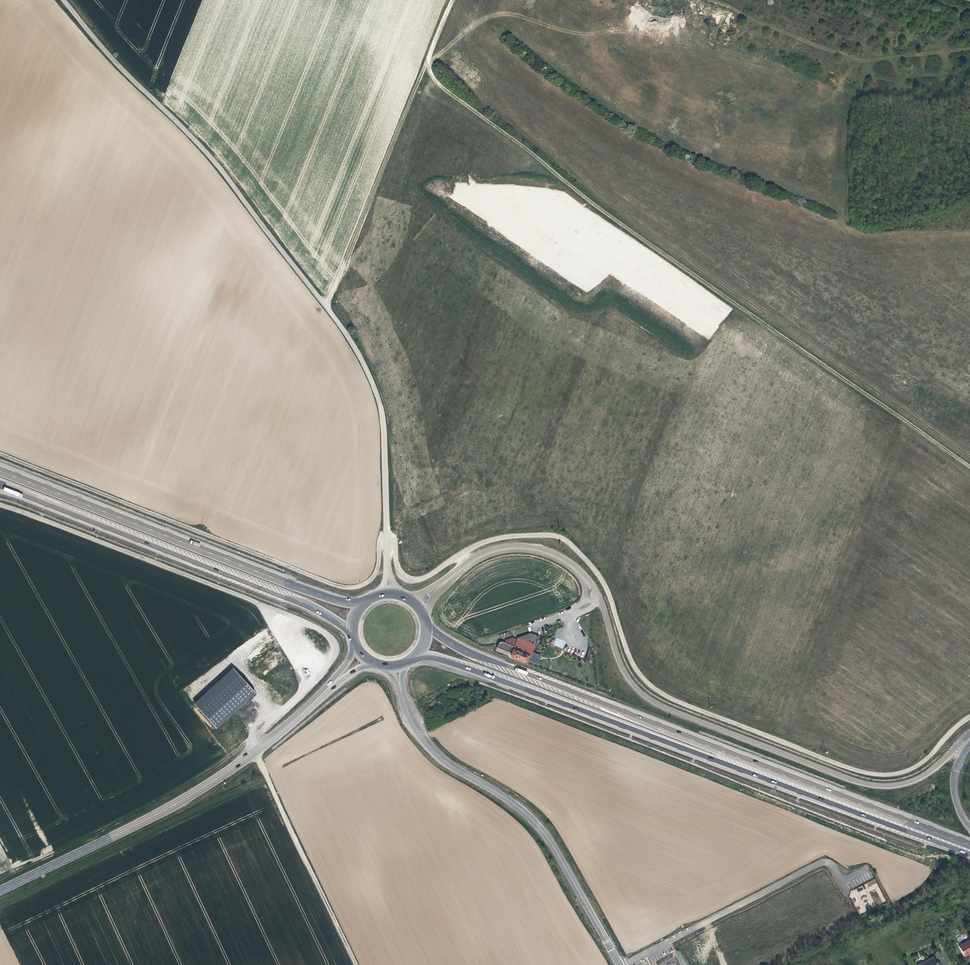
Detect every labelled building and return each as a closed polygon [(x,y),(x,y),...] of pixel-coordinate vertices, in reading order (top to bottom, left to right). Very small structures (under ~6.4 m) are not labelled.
[(725,318),(732,309),(721,300),(716,306),(724,313),(722,316),(725,318)] [(498,642),(496,648),(511,653),(510,656),(528,663),(529,660),(537,663),(540,655),(532,652),(538,637),(530,633),(517,638),(516,640),(512,638),(505,640),(504,643),(501,642),(498,642)] [(553,644),(563,649),(566,642),(556,637),(553,644)] [(192,701),(215,727),(255,692),(232,666),(192,701)] [(958,946),(964,956),(969,953),(969,952),(969,940),(958,946)] [(917,964),(938,964),(934,957),(917,964)]
